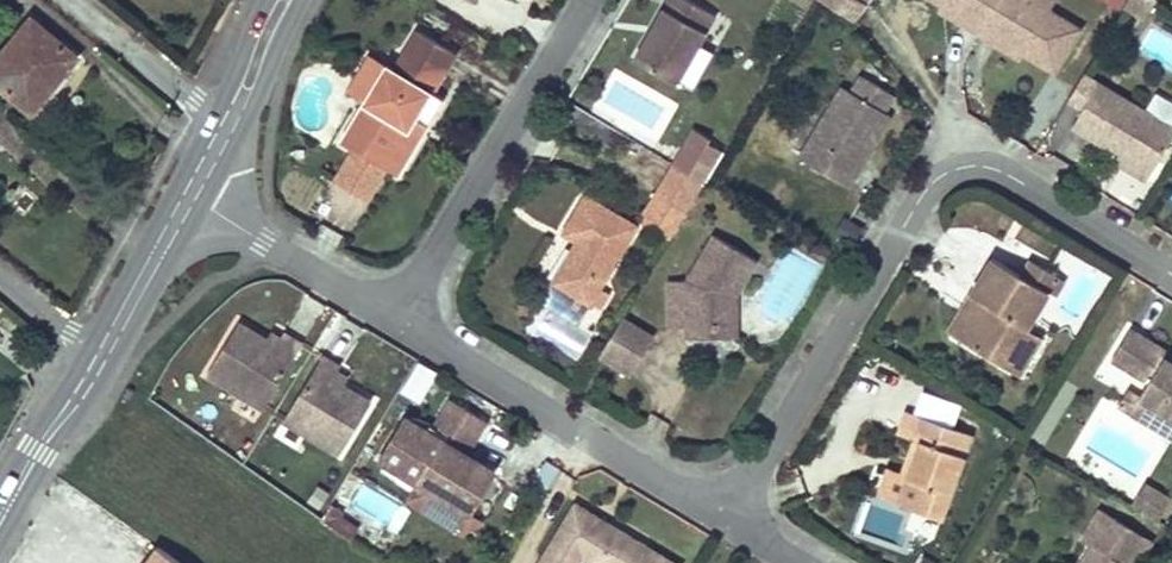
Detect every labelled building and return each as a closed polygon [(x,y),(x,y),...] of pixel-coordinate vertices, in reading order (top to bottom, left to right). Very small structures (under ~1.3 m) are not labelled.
[(715,15),(689,0),(667,0),(652,26),(657,30),(654,36),(648,33),(634,58),(677,83),(715,15)] [(942,4),(965,17),(962,23),(997,44),(1000,39),(1023,52),(1054,71),(1080,29),(1049,9),(1033,0),(936,0),(942,4)] [(1049,9),(1054,0),(1033,0),(1049,9)] [(1120,9),(1125,0),(1104,0),(1120,9)] [(1155,0),(1127,0),(1124,6),(1144,18),(1155,0)] [(942,4),(939,9),(962,23),(965,17),(942,4)] [(77,56),(31,18),(0,55),(0,85),(26,107),(57,70),(62,75),(77,56)] [(654,36),(657,30),(652,26),(648,33),(654,36)] [(386,167),(415,118),(427,126),(444,98),(431,90),(454,52),(419,30),(395,69),(386,63),(363,102),(341,140),(354,148),(335,181),(367,199),(386,167)] [(1023,52),(1000,39),(997,44),(1020,58),(1023,52)] [(363,102),(386,63),(371,54),(348,93),(363,102)] [(34,113),(58,84),(56,82),(62,75),(57,70),(26,107),(34,113)] [(861,75),(851,91),(830,126),(821,121),(799,157),(840,181),(860,148),(868,153),(891,115),(884,111),(894,94),(861,75)] [(1171,135),(1171,102),(1155,92),(1144,110),(1098,83),(1072,126),(1120,154),(1150,172),(1171,135)] [(830,126),(851,91),(842,85),(821,121),(830,126)] [(398,175),(427,126),(415,118),(386,167),(398,175)] [(704,161),(714,145),(692,132),(683,148),(704,161)] [(704,183),(723,151),(714,145),(704,161),(683,148),(673,164),(704,183)] [(848,185),(868,153),(860,148),(840,181),(848,185)] [(1150,172),(1120,154),(1117,160),(1146,178),(1150,172)] [(675,232),(704,183),(673,164),(644,213),(675,232)] [(600,287),(637,226),(586,195),(563,232),(577,241),(580,242),(576,249),(573,247),(553,282),(590,304),(591,302),(600,308),(609,292),(600,287)] [(736,293),(757,259),(715,234),(687,280),(669,280),(669,324),(687,325),(729,325),(729,298),(733,291),(736,293)] [(1027,326),(1048,290),(1047,290),(1057,275),(1031,259),(1022,274),(993,257),(971,293),(981,299),(958,337),(1004,364),(1027,326)] [(1056,295),(1065,280),(1057,275),(1047,290),(1048,290),(1056,295)] [(590,304),(553,282),(542,300),(579,322),(590,304)] [(736,335),(736,293),(733,291),(729,298),(729,325),(687,325),(687,335),(736,335)] [(958,337),(981,299),(971,293),(948,331),(958,337)] [(632,371),(652,338),(621,319),(601,352),(632,371)] [(263,407),(302,343),(284,333),(281,338),(277,345),(266,339),(238,322),(207,374),(263,407)] [(1019,374),(1042,336),(1027,326),(1004,364),(1019,374)] [(1160,365),(1168,351),(1130,328),(1112,359),(1149,381),(1140,396),(1171,415),(1171,372),(1160,365)] [(277,345),(281,338),(270,331),(266,339),(277,345)] [(1168,351),(1160,365),(1171,372),(1171,354),(1168,351)] [(368,406),(371,402),(343,386),(332,379),(337,371),(340,366),(323,356),(284,420),(340,453),(359,422),(368,406)] [(419,402),(436,370),(415,359),(398,390),(419,402)] [(343,386),(348,377),(337,371),(332,379),(343,386)] [(1130,412),(1140,395),(1129,388),(1119,405),(1130,412)] [(1140,396),(1130,412),(1171,437),(1171,415),(1140,396)] [(497,471),(468,454),(488,421),(451,398),(430,432),(405,416),(380,458),(433,490),(471,513),(497,471)] [(366,427),(376,411),(368,406),(359,422),(366,427)] [(942,516),(971,434),(906,410),(898,432),(913,438),(921,440),(912,463),(918,465),(914,476),(908,474),(899,501),(942,516)] [(914,476),(918,465),(912,463),(921,440),(913,438),(892,498),(899,501),(908,474),(914,476)] [(1146,483),(1135,504),(1161,518),(1171,497),(1146,483)] [(471,513),(433,490),(423,506),(462,529),(471,513)] [(645,543),(609,522),(607,525),(595,518),(597,515),(575,501),(538,562),(566,562),(567,560),(581,557),(591,562),(660,562),(641,551),(645,543)] [(358,528),(338,514),(342,509),(331,502),(321,518),(351,539),(358,528)] [(1121,561),(1138,531),(1101,508),(1082,539),(1092,545),(1081,562),(1124,562),(1121,561)] [(609,522),(597,515),(595,518),(607,525),(609,522)] [(1152,539),(1138,531),(1121,561),(1124,562),(1137,562),(1152,539)] [(645,543),(641,551),(660,562),(678,562),(645,543)] [(157,546),(145,562),(182,562),(157,546)] [(917,562),(938,562),(939,562),(921,554),(917,562)]
